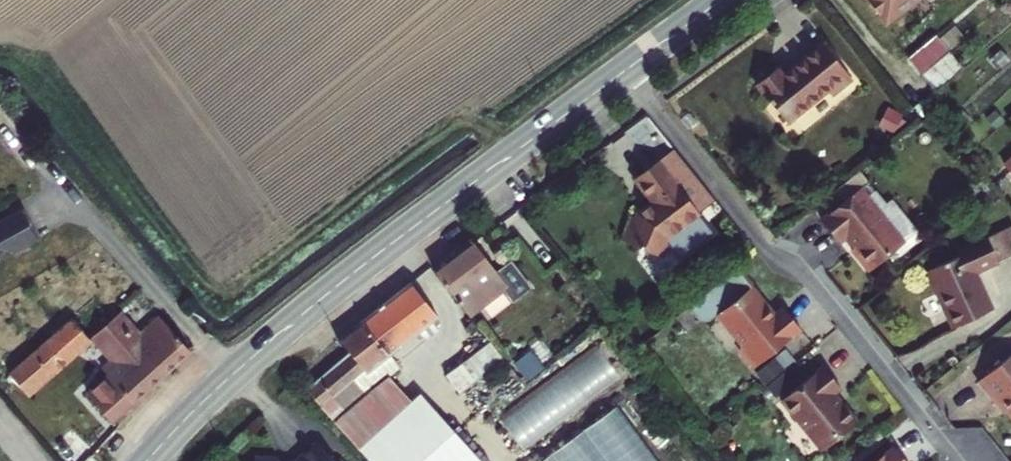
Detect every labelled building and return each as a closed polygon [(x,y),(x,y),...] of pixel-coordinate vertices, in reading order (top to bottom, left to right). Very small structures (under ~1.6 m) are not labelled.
[(884,24),(918,0),(867,0),(884,24)] [(821,43),(782,74),(776,67),(756,83),(788,122),(827,91),(831,95),(851,79),(821,43)] [(945,54),(918,77),(930,93),(957,70),(945,54)] [(666,232),(696,211),(696,210),(713,197),(674,145),(659,157),(658,156),(633,173),(650,197),(635,208),(634,212),(630,211),(620,233),(658,250),(666,232)] [(858,188),(900,241),(913,230),(888,198),(882,203),(856,170),(832,188),(842,201),(858,188)] [(900,241),(858,188),(842,201),(818,219),(835,241),(841,237),(849,246),(846,249),(865,271),(901,242),(900,241)] [(35,233),(20,207),(0,219),(0,253),(35,233)] [(983,239),(994,263),(1008,257),(1003,245),(1010,242),(1010,231),(1009,228),(983,239)] [(494,270),(471,239),(432,269),(467,314),(501,287),(510,300),(528,286),(508,260),(494,270)] [(922,273),(933,297),(938,295),(944,310),(942,311),(950,330),(983,314),(976,300),(979,292),(971,273),(994,263),(983,239),(952,253),(954,259),(922,273)] [(711,310),(734,339),(733,346),(747,364),(794,326),(776,303),(766,312),(759,302),(761,301),(746,283),(747,283),(733,265),(684,303),(695,316),(702,317),(711,310)] [(411,283),(339,339),(351,354),(376,387),(400,368),(390,355),(439,317),(411,283)] [(114,320),(94,337),(106,351),(99,357),(104,364),(96,371),(109,385),(89,402),(106,421),(187,351),(161,323),(135,345),(114,320)] [(0,376),(0,379),(19,400),(82,347),(62,323),(34,347),(0,376)] [(506,365),(523,387),(558,360),(541,338),(506,365)] [(460,390),(506,357),(493,339),(447,373),(460,390)] [(976,384),(1010,357),(1010,348),(1004,340),(965,370),(976,384)] [(605,349),(502,412),(521,442),(624,380),(605,349)] [(783,350),(754,373),(763,385),(793,361),(783,350)] [(397,415),(376,387),(351,354),(308,389),(364,460),(425,460),(430,456),(397,415)] [(976,384),(994,407),(997,404),(1010,422),(1010,357),(976,384)] [(778,398),(788,410),(830,377),(820,365),(778,398)] [(788,410),(818,449),(854,420),(832,392),(838,387),(830,377),(788,410)] [(397,415),(430,456),(434,460),(450,460),(408,406),(397,415)] [(612,406),(538,460),(653,460),(612,406)] [(315,442),(295,458),(293,460),(294,460),(330,460),(315,442)] [(891,446),(870,460),(902,460),(891,446)]
